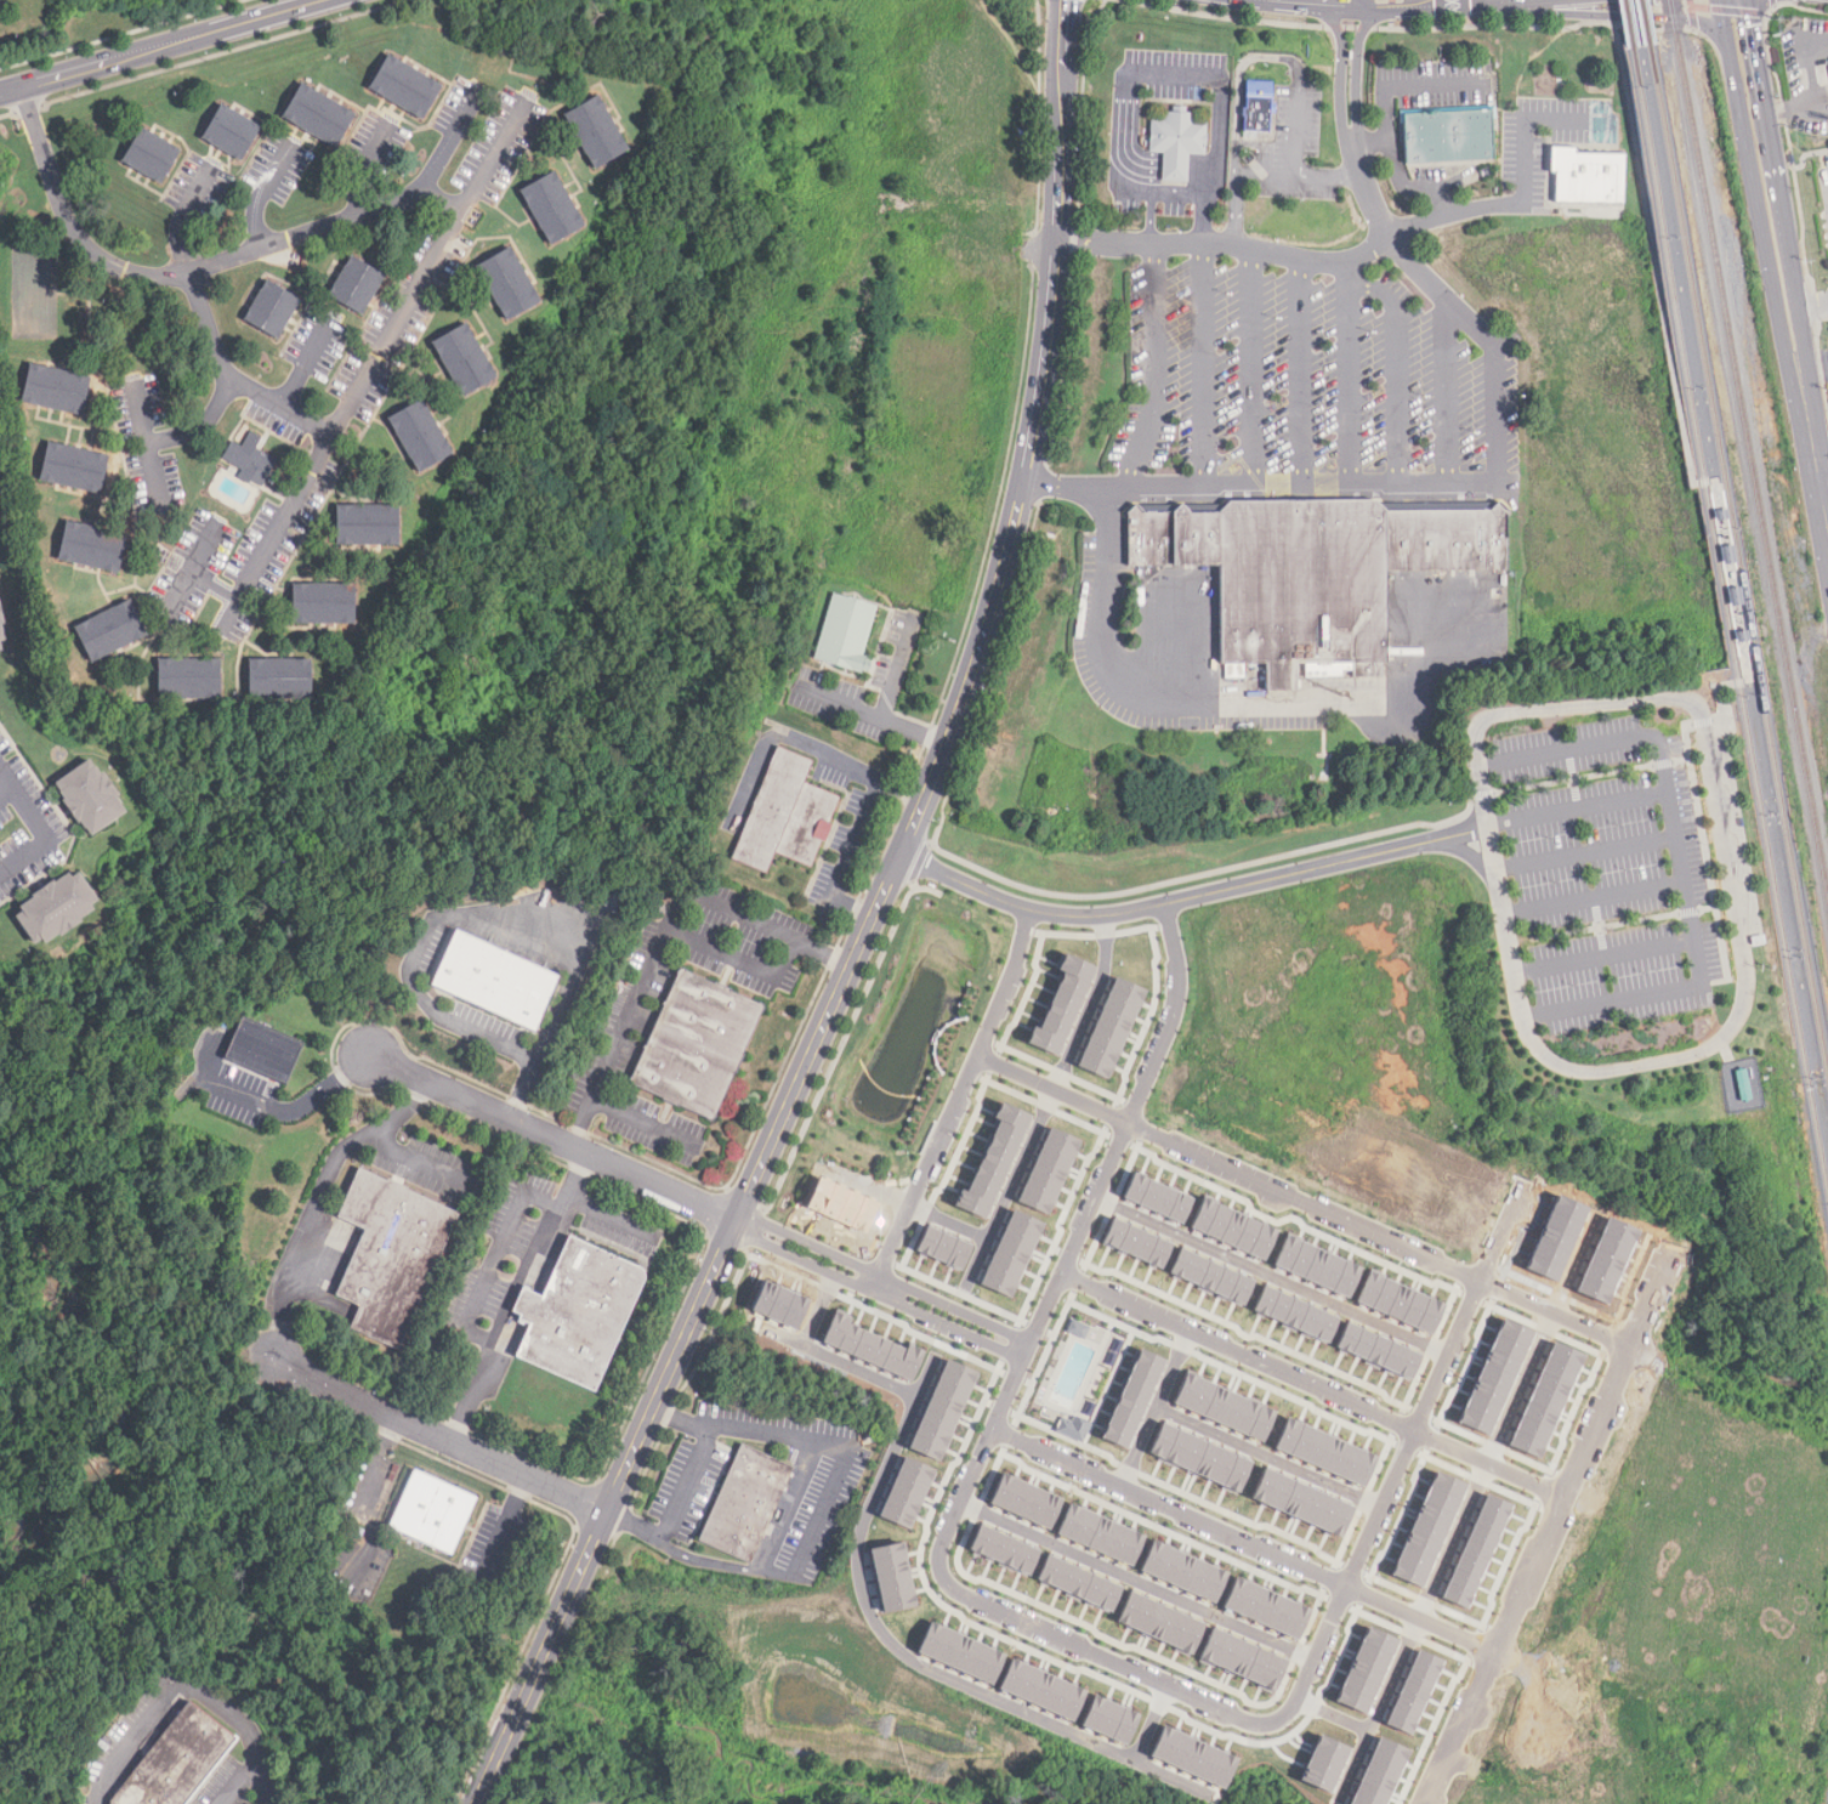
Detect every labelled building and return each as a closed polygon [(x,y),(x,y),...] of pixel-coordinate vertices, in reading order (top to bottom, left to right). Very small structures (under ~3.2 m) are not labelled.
[(422,121),(369,90),(390,56),(443,87),(422,121)] [(1270,134),(1244,132),(1243,118),(1245,109),(1247,83),(1273,84),(1272,104),(1276,106),(1276,114),(1271,114),(1270,134)] [(336,149),(283,119),(302,85),(356,115),(336,149)] [(595,170),(564,117),(598,97),(629,151),(595,170)] [(242,163),(203,140),(222,106),(262,129),(242,163)] [(1400,113),(1492,107),(1494,161),(1403,166),(1400,113)] [(1188,183),(1163,182),(1164,154),(1149,152),(1151,121),(1164,123),(1165,113),(1174,114),(1174,108),(1188,108),(1187,114),(1194,114),(1194,124),(1208,124),(1207,155),(1190,155),(1188,183)] [(161,186),(123,164),(142,129),(181,152),(161,186)] [(1624,205),(1555,203),(1556,174),(1550,174),(1551,147),(1578,148),(1578,153),(1625,154),(1624,205)] [(551,246),(521,192),(555,172),(585,227),(551,246)] [(507,322),(477,268),(511,249),(541,302),(507,322)] [(363,317),(329,296),(352,257),(386,277),(363,317)] [(279,341),(245,322),(267,282),(301,301),(279,341)] [(462,398),(432,344),(467,324),(498,379),(462,398)] [(83,418),(22,403),(30,365),(92,379),(83,418)] [(419,475),(388,420),(422,399),(454,455),(419,475)] [(249,486),(238,478),(242,472),(223,460),(231,447),(239,452),(251,432),(262,441),(257,448),(278,463),(268,476),(259,470),(249,486)] [(101,495),(40,482),(49,443),(109,456),(101,495)] [(1298,692),(1267,692),(1267,665),(1244,665),(1244,680),(1226,680),(1226,665),(1221,665),(1221,567),(1145,568),(1145,579),(1139,579),(1136,567),(1129,567),(1129,514),(1136,506),(1230,503),(1375,501),(1378,505),(1499,504),(1506,511),(1508,572),(1385,573),(1386,664),(1381,664),(1381,679),(1353,679),(1353,671),(1342,671),(1342,679),(1306,679),(1306,665),(1298,665),(1298,692)] [(399,546),(337,546),(337,506),(399,507),(399,546)] [(119,574),(58,561),(67,523),(127,537),(119,574)] [(356,625),(294,625),(294,586),(356,586),(356,625)] [(875,611),(855,676),(811,663),(831,596),(875,611)] [(92,664),(75,629),(130,601),(148,636),(92,664)] [(221,700),(159,700),(159,662),(221,660),(221,700)] [(312,700),(250,700),(250,662),(312,662),(312,700)] [(767,875),(732,861),(778,749),(813,764),(805,784),(840,799),(811,869),(776,855),(767,875)] [(96,830),(58,783),(89,759),(126,806),(96,830)] [(96,903),(40,943),(17,910),(73,870),(96,903)] [(431,986),(455,931),(560,978),(535,1033),(431,986)] [(1764,943),(1753,944),(1752,936),(1762,935),(1764,943)] [(1062,971),(1039,1028),(1032,1026),(1026,1043),(1058,1056),(1094,965),(1063,953),(1057,969),(1062,971)] [(763,1006),(742,1055),(744,1056),(736,1073),(734,1073),(713,1121),(680,1106),(680,1107),(663,1100),(664,1099),(630,1084),(681,969),(715,985),(715,982),(732,989),(731,992),(763,1006)] [(1107,1079),(1147,989),(1115,976),(1075,1065),(1107,1079)] [(243,1019),(302,1044),(285,1084),(226,1059),(243,1019)] [(1031,1114),(1001,1102),(994,1117),(997,1118),(956,1207),(984,1219),(1031,1114)] [(1016,1201),(1048,1214),(1079,1140),(1048,1125),(1016,1201)] [(398,1350),(350,1328),(359,1306),(336,1295),(365,1231),(337,1218),(359,1169),(387,1181),(388,1179),(407,1187),(405,1189),(460,1214),(398,1350)] [(1193,1197),(1132,1172),(1122,1197),(1181,1222),(1193,1197)] [(1278,1229),(1203,1197),(1190,1229),(1265,1260),(1278,1229)] [(1044,1222),(1011,1208),(978,1283),(1010,1298),(1044,1222)] [(1173,1241),(1112,1216),(1100,1244),(1162,1269),(1173,1241)] [(972,1244),(927,1224),(915,1250),(961,1270),(972,1244)] [(1273,1266),(1349,1297),(1361,1264),(1285,1235),(1273,1266)] [(517,1356),(532,1323),(520,1318),(522,1315),(513,1311),(523,1289),(543,1298),(569,1237),(638,1269),(641,1270),(642,1270),(642,1271),(643,1272),(645,1275),(645,1277),(645,1278),(645,1281),(595,1391),(517,1356)] [(1254,1278),(1180,1247),(1168,1275),(1243,1306),(1254,1278)] [(1431,1333),(1443,1301),(1368,1271),(1355,1304),(1431,1333)] [(1338,1316),(1264,1284),(1251,1311),(1327,1343),(1338,1316)] [(850,1324),(853,1316),(835,1309),(821,1344),(912,1379),(924,1351),(907,1345),(906,1348),(850,1324)] [(1409,1380),(1420,1352),(1346,1321),(1334,1349),(1409,1380)] [(1102,1439),(1128,1448),(1164,1358),(1137,1348),(1102,1439)] [(978,1372),(947,1358),(907,1447),(938,1462),(978,1372)] [(1171,1402),(1261,1442),(1275,1411),(1186,1372),(1171,1402)] [(1375,1454),(1285,1417),(1272,1448),(1363,1486),(1375,1454)] [(1250,1459),(1160,1423),(1147,1456),(1238,1492),(1250,1459)] [(793,1469),(750,1565),(699,1542),(742,1446),(793,1469)] [(879,1517),(912,1528),(932,1467),(899,1456),(879,1517)] [(1352,1504),(1262,1468),(1249,1499),(1339,1537),(1352,1504)] [(414,1470),(477,1498),(452,1555),(388,1527),(414,1470)] [(1062,1498),(1003,1471),(988,1503),(1049,1530),(1062,1498)] [(1461,1483),(1432,1471),(1392,1575),(1421,1587),(1461,1483)] [(1145,1534),(1069,1503),(1056,1534),(1130,1566),(1145,1534)] [(1039,1549),(980,1522),(966,1549),(1027,1577),(1039,1549)] [(364,1531),(361,1539),(345,1532),(348,1524),(364,1531)] [(1226,1572),(1152,1538),(1139,1570),(1213,1602),(1226,1572)] [(881,1612),(915,1605),(903,1541),(868,1548),(881,1612)] [(1120,1587),(1046,1553),(1034,1579),(1108,1613),(1120,1587)] [(1220,1607),(1296,1639),(1308,1609),(1233,1576),(1220,1607)] [(1203,1622),(1128,1590),(1114,1622),(1190,1655),(1203,1622)] [(1004,1652),(929,1621),(915,1652),(990,1684),(1004,1652)] [(1333,1702),(1363,1714),(1395,1639),(1364,1626),(1333,1702)] [(1285,1658),(1210,1627),(1197,1660),(1271,1691),(1285,1658)] [(1384,1725),(1409,1735),(1438,1660),(1413,1649),(1384,1725)] [(1085,1690),(1010,1657),(997,1689),(1072,1721),(1085,1690)] [(1139,1713),(1092,1694),(1079,1726),(1125,1746),(1139,1713)] [(237,1741),(188,1803),(109,1803),(189,1702),(237,1741)] [(1148,1757),(1224,1787),(1236,1755),(1160,1726),(1148,1757)] [(1296,1779),(1327,1793),(1347,1748),(1317,1734),(1296,1779)] [(1406,1748),(1374,1736),(1348,1803),(1384,1803),(1406,1748)]
